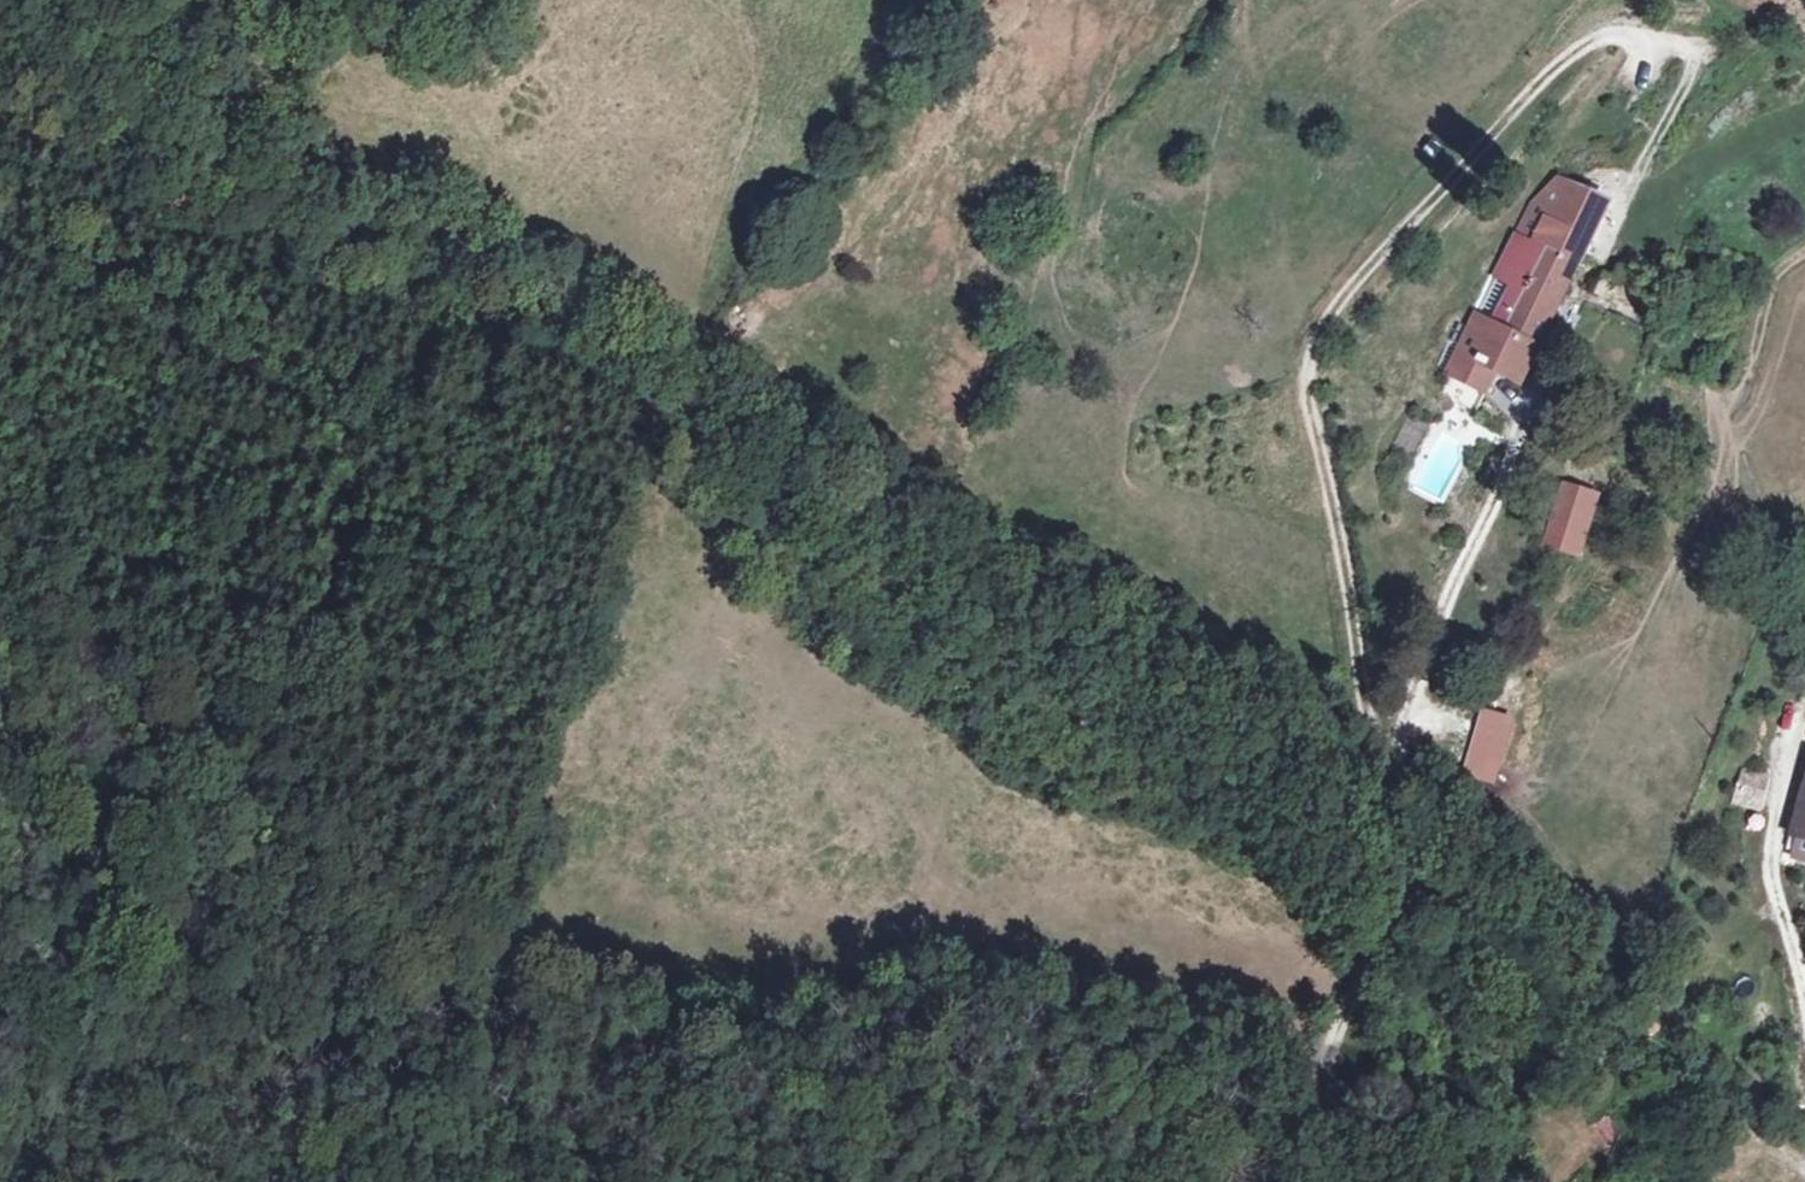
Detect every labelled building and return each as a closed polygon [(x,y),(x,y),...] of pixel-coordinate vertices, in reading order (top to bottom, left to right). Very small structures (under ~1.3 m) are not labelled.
[(1549,300),(1568,263),(1596,201),(1546,181),(1522,205),(1450,353),(1511,383),(1549,300)] [(1472,404),(1487,372),(1450,353),(1452,348),(1441,344),(1429,370),(1443,375),(1438,386),(1472,404)] [(1572,549),(1588,497),(1557,488),(1542,539),(1572,549)] [(1460,775),(1493,785),(1514,716),(1480,707),(1460,775)] [(1736,770),(1734,807),(1764,809),(1766,772),(1736,770)] [(1793,857),(1804,860),(1804,810),(1793,857)]
